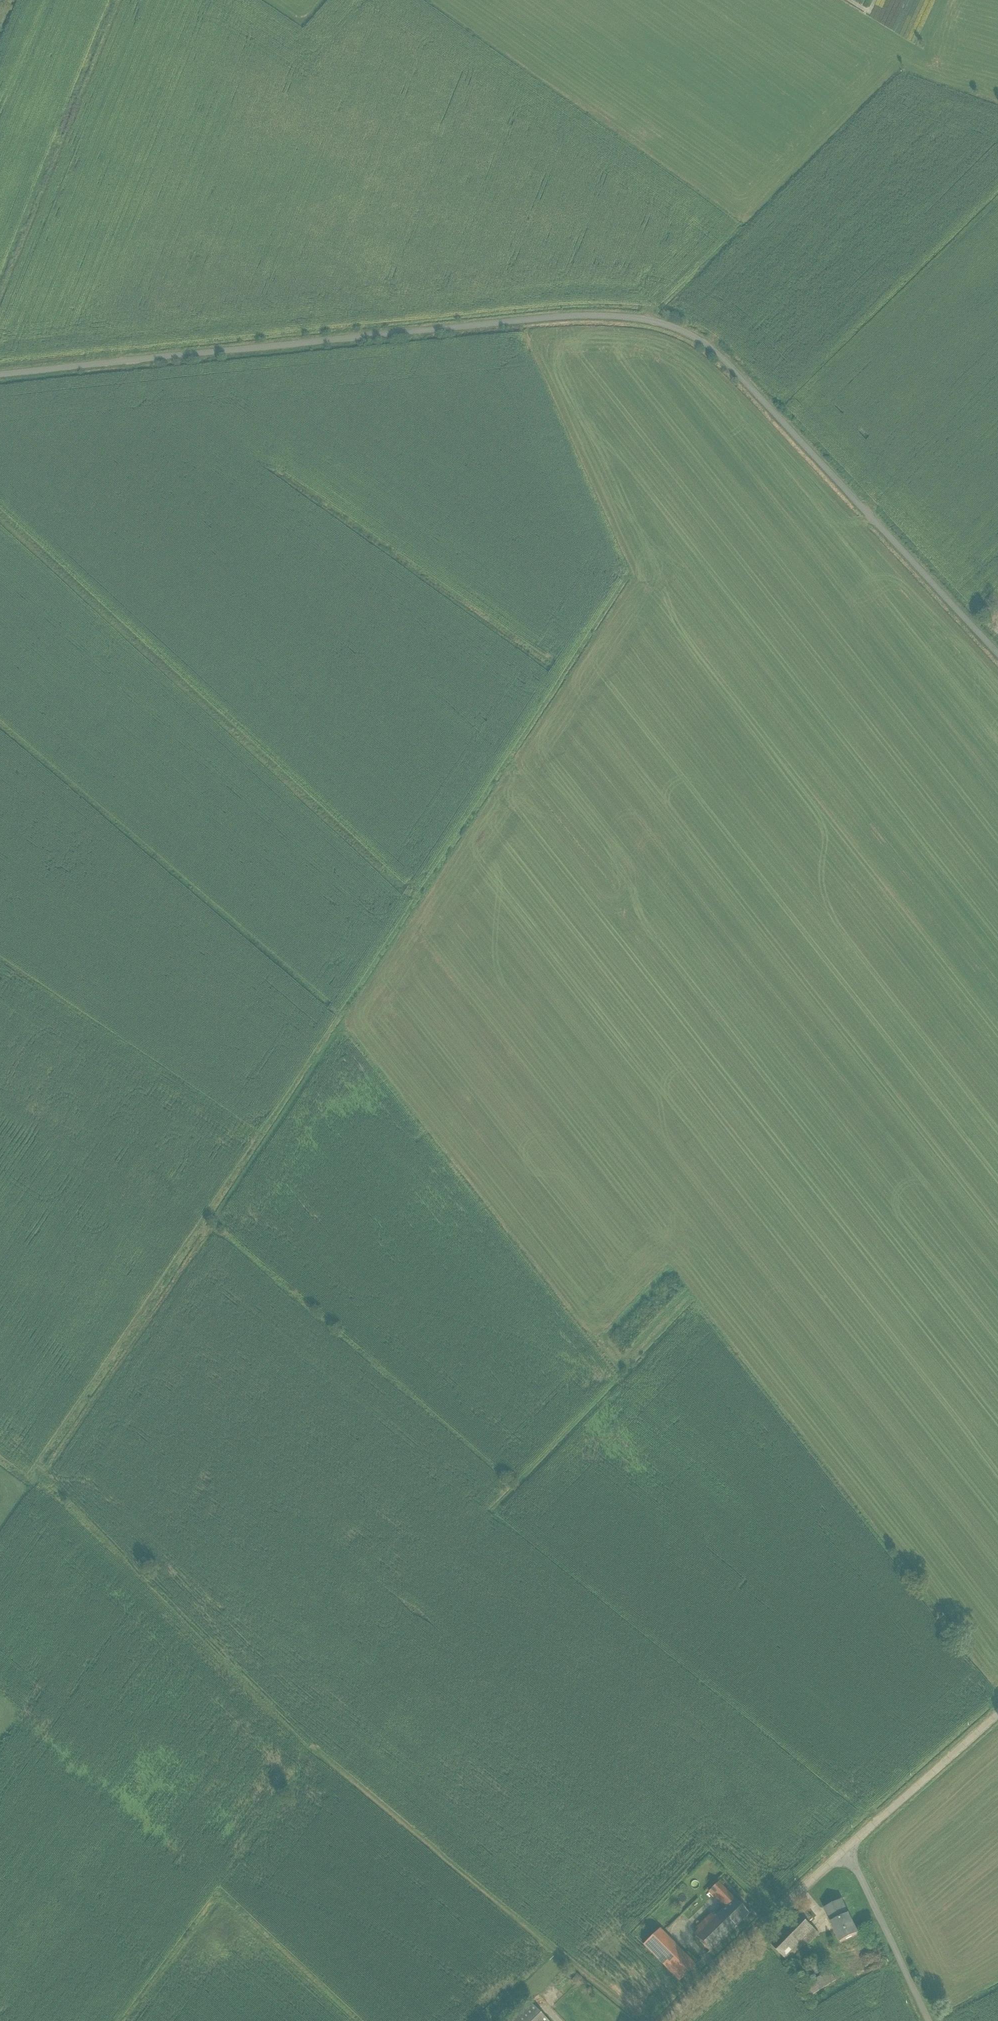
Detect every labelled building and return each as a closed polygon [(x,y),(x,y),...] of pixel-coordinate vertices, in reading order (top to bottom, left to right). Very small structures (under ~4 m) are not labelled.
[(707,1949),(745,1913),(716,1881),(706,1890),(722,1906),(712,1916),(708,1912),(694,1925),(698,1929),(693,1933),(707,1949)] [(836,1939),(855,1931),(840,1898),(821,1906),(836,1939)] [(802,1959),(808,1952),(805,1949),(828,1925),(819,1917),(790,1948),(802,1959)] [(672,1925),(653,1943),(690,1981),(709,1962),(672,1925)] [(823,1993),(833,1988),(833,1986),(848,1978),(843,1970),(818,1983),(823,1993)] [(515,2020),(555,2020),(560,2014),(535,1995),(515,2020)]
